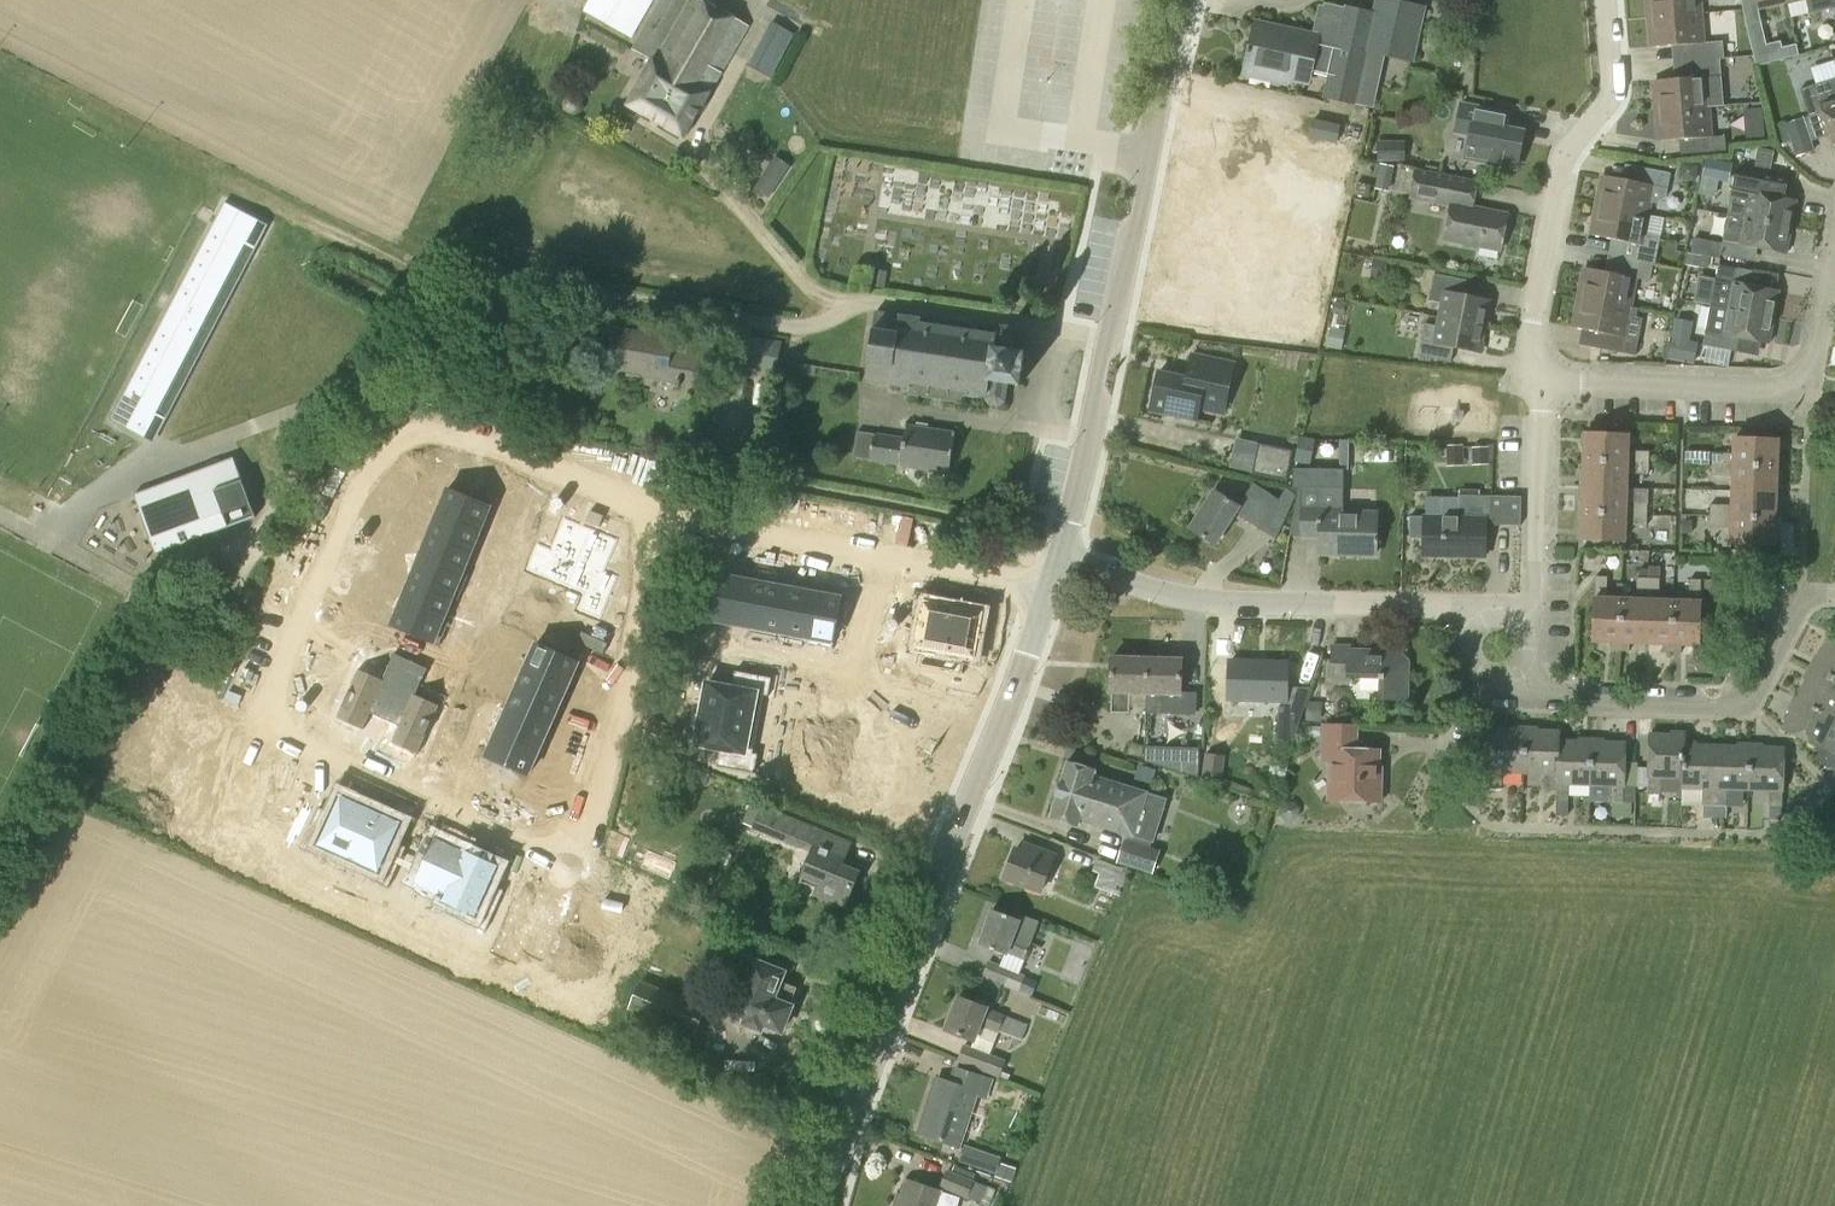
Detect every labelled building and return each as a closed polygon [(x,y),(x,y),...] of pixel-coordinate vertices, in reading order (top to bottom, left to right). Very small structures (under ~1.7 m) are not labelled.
[(652,0),(589,0),(583,11),(630,38),(652,0)] [(708,93),(709,94),(747,28),(698,0),(662,0),(635,48),(655,59),(708,93)] [(1424,8),(1388,0),(1376,0),(1373,14),(1324,3),(1317,36),(1279,27),(1277,36),(1254,31),(1244,75),(1287,84),(1288,79),(1308,84),(1311,73),(1329,77),(1324,97),(1373,108),(1384,55),(1412,61),(1424,8)] [(1699,13),(1698,0),(1648,0),(1650,17),(1699,13)] [(1699,13),(1650,17),(1652,47),(1701,43),(1699,13)] [(770,77),(793,34),(770,21),(746,64),(770,77)] [(1751,48),(1765,44),(1760,21),(1746,24),(1751,48)] [(1655,80),(1657,111),(1721,105),(1716,58),(1673,62),(1674,79),(1655,80)] [(683,136),(708,93),(655,59),(629,106),(683,136)] [(1834,143),(1834,78),(1800,89),(1808,116),(1823,112),(1833,143),(1834,143)] [(1516,168),(1523,133),(1486,126),(1489,109),(1461,104),(1456,132),(1470,135),(1466,159),(1516,168)] [(1706,107),(1657,112),(1660,141),(1709,137),(1706,107)] [(1814,151),(1803,117),(1785,123),(1795,157),(1814,151)] [(1337,142),(1340,126),(1313,121),(1310,136),(1337,142)] [(1405,161),(1406,141),(1378,141),(1377,160),(1405,161)] [(1731,160),(1745,162),(1747,152),(1733,149),(1731,160)] [(1678,178),(1695,181),(1698,164),(1681,161),(1678,178)] [(1500,250),(1507,214),(1472,207),(1477,181),(1414,169),(1409,199),(1451,207),(1444,239),(1500,250)] [(763,173),(753,189),(768,199),(779,182),(764,172),(763,173)] [(1597,206),(1645,215),(1648,201),(1657,203),(1666,196),(1667,188),(1603,176),(1597,206)] [(1369,197),(1372,185),(1358,182),(1356,194),(1369,197)] [(1728,215),(1791,227),(1796,201),(1733,189),(1728,215)] [(154,443),(268,225),(224,202),(110,420),(154,443)] [(1642,233),(1645,215),(1597,206),(1592,235),(1640,245),(1637,260),(1653,264),(1655,264),(1660,237),(1642,233)] [(1786,253),(1791,227),(1728,215),(1723,240),(1786,253)] [(1708,267),(1710,257),(1686,253),(1685,265),(1699,267),(1706,268),(1708,267)] [(1653,264),(1637,260),(1631,259),(1628,276),(1585,268),(1580,297),(1628,306),(1634,277),(1649,280),(1653,264)] [(1718,264),(1711,302),(1775,315),(1779,292),(1744,285),(1748,269),(1718,264)] [(874,271),(871,287),(884,289),(887,272),(874,270),(874,271)] [(1439,319),(1486,327),(1491,301),(1431,289),(1429,299),(1442,302),(1439,319)] [(1628,306),(1580,297),(1574,328),(1622,337),(1626,317),(1635,318),(1637,308),(1628,306)] [(1711,302),(1703,345),(1707,346),(1731,350),(1734,336),(1769,342),(1775,315),(1711,302)] [(584,331),(595,324),(586,312),(575,320),(584,331)] [(995,334),(920,323),(920,318),(875,312),(865,381),(908,387),(907,395),(964,403),(965,396),(985,399),(989,404),(998,406),(1004,401),(1006,383),(1020,385),(1025,352),(1012,350),(1014,333),(1010,327),(1000,326),(995,330),(995,334)] [(1481,353),(1486,327),(1439,319),(1437,326),(1424,323),(1421,341),(1434,344),(1481,353)] [(705,389),(710,360),(713,345),(615,328),(609,368),(655,376),(655,380),(705,389)] [(776,369),(781,342),(743,336),(738,363),(776,369)] [(1689,341),(1671,337),(1667,359),(1694,364),(1698,342),(1689,341)] [(1727,367),(1731,350),(1707,346),(1704,362),(1727,367)] [(1225,403),(1234,363),(1192,354),(1187,378),(1159,372),(1151,410),(1197,420),(1201,397),(1225,403)] [(814,376),(816,366),(798,364),(797,374),(814,376)] [(948,474),(954,433),(906,426),(904,437),(875,433),(871,461),(900,465),(900,466),(948,474)] [(1584,460),(1648,462),(1648,451),(1627,451),(1628,435),(1585,433),(1584,460)] [(1294,462),(1310,465),(1315,439),(1300,436),(1294,462)] [(1339,437),(1339,468),(1348,468),(1348,437),(1339,437)] [(1711,464),(1776,466),(1777,440),(1734,438),(1734,453),(1712,453),(1711,464)] [(1288,483),(1296,450),(1257,441),(1249,474),(1288,483)] [(1463,445),(1446,446),(1447,460),(1463,459),(1463,445)] [(1472,448),(1472,458),(1489,457),(1489,447),(1472,448)] [(244,459),(148,497),(170,556),(267,517),(244,459)] [(1648,474),(1648,462),(1584,460),(1583,486),(1626,487),(1626,474),(1648,474)] [(1775,492),(1776,466),(1711,464),(1711,475),(1733,476),(1732,491),(1775,492)] [(1342,489),(1343,469),(1293,468),(1292,488),(1302,489),(1302,488),(1303,488),(1301,537),(1320,537),(1320,554),(1375,555),(1376,513),(1340,513),(1341,489),(1342,489)] [(1259,529),(1279,500),(1254,483),(1242,500),(1239,498),(1235,504),(1214,490),(1189,529),(1215,546),(1236,513),(1259,529)] [(449,486),(440,510),(479,526),(482,527),(492,503),(489,502),(449,486)] [(1625,503),(1626,487),(1583,486),(1582,512),(1647,515),(1647,503),(1625,503)] [(1774,518),(1775,492),(1732,491),(1732,505),(1710,504),(1709,516),(1774,518)] [(1520,526),(1521,497),(1459,495),(1458,518),(1425,516),(1425,517),(1410,517),(1409,537),(1424,538),(1423,555),(1484,557),(1485,518),(1491,518),(1490,525),(1520,526)] [(440,510),(430,533),(470,550),(473,551),(482,527),(479,526),(440,510)] [(1646,525),(1647,515),(1582,512),(1581,539),(1624,540),(1624,525),(1646,525)] [(1774,545),(1774,518),(1709,516),(1709,526),(1731,527),(1731,543),(1774,545)] [(568,586),(590,532),(561,520),(552,544),(549,551),(534,545),(524,567),(539,574),(568,586)] [(590,532),(568,586),(597,598),(612,604),(622,580),(607,574),(610,567),(619,544),(590,532)] [(430,533),(420,558),(460,574),(463,575),(473,551),(470,550),(430,533)] [(420,558),(411,580),(451,596),(454,597),(463,575),(460,574),(420,558)] [(719,576),(710,621),(735,625),(743,581),(719,576)] [(1619,651),(1621,599),(1607,599),(1608,577),(1595,576),(1593,641),(1611,641),(1611,650),(1619,651)] [(1646,643),(1648,578),(1636,578),(1636,600),(1621,599),(1619,651),(1629,651),(1629,642),(1646,643)] [(1672,652),(1674,601),(1659,601),(1660,578),(1648,578),(1646,643),(1663,643),(1663,652),(1672,652)] [(1699,644),(1701,579),(1689,579),(1688,602),(1674,601),(1672,652),(1681,653),(1681,644),(1699,644)] [(411,580),(401,604),(441,620),(444,621),(454,597),(451,596),(411,580)] [(1719,580),(1704,580),(1704,596),(1718,597),(1719,580)] [(743,581),(735,625),(760,630),(768,585),(743,581)] [(768,585),(760,630),(784,634),(792,589),(768,585)] [(792,589),(784,634),(808,638),(816,594),(792,589)] [(816,594),(808,638),(833,643),(841,598),(816,594)] [(925,602),(917,645),(922,646),(919,665),(964,673),(968,654),(972,655),(980,612),(973,611),(974,607),(956,604),(956,608),(925,602)] [(401,604),(391,629),(430,645),(433,647),(444,621),(441,620),(401,604)] [(1834,680),(1834,641),(1828,638),(1812,669),(1834,680)] [(536,643),(526,666),(567,685),(578,661),(536,643)] [(1407,700),(1408,662),(1397,651),(1349,650),(1349,646),(1332,645),(1331,681),(1348,682),(1348,677),(1380,678),(1379,699),(1407,700)] [(360,672),(340,718),(364,728),(370,713),(385,720),(410,663),(393,656),(382,681),(360,672)] [(1145,693),(1146,659),(1112,657),(1111,692),(1112,692),(1111,712),(1129,712),(1129,693),(1145,693)] [(1175,721),(1175,723),(1192,724),(1194,695),(1180,695),(1181,660),(1146,659),(1145,693),(1144,708),(1144,713),(1175,714),(1175,721)] [(1229,699),(1283,701),(1285,701),(1287,662),(1230,660),(1229,699)] [(410,663),(385,720),(399,726),(392,741),(416,752),(437,706),(415,696),(426,671),(410,663)] [(526,666),(516,688),(557,707),(567,685),(526,666)] [(705,681),(700,712),(757,724),(764,693),(767,694),(770,677),(735,669),(731,687),(705,681)] [(1812,669),(1796,700),(1834,719),(1834,718),(1834,680),(1812,669)] [(516,688),(505,710),(547,729),(557,707),(516,688)] [(1834,719),(1796,700),(1782,728),(1820,748),(1814,759),(1834,770),(1834,755),(1834,754),(1834,741),(1826,736),(1834,719)] [(1283,707),(1278,706),(1277,740),(1294,740),(1304,707),(1283,707)] [(505,710),(495,733),(536,752),(547,729),(505,710)] [(700,712),(696,742),(720,747),(717,764),(753,772),(756,754),(752,753),(757,724),(700,712)] [(1378,801),(1379,776),(1376,776),(1377,751),(1356,750),(1356,726),(1325,725),(1324,760),(1331,760),(1330,799),(1378,801)] [(1523,773),(1525,730),(1491,729),(1489,772),(1490,772),(1490,788),(1501,789),(1502,772),(1523,773)] [(1557,790),(1559,741),(1559,731),(1525,730),(1523,773),(1545,773),(1544,790),(1555,790),(1557,790)] [(495,733),(485,756),(526,775),(536,752),(495,733)] [(1683,778),(1684,745),(1684,735),(1649,734),(1648,777),(1649,777),(1648,793),(1660,793),(1660,777),(1682,778),(1683,778)] [(1592,784),(1592,742),(1559,741),(1557,790),(1555,790),(1555,799),(1567,800),(1568,774),(1569,774),(1569,784),(1592,784)] [(1592,742),(1592,784),(1611,785),(1610,802),(1613,802),(1623,802),(1623,785),(1624,786),(1625,743),(1592,742)] [(1715,805),(1718,746),(1684,745),(1683,778),(1682,778),(1681,788),(1703,788),(1702,817),(1714,817),(1714,805),(1715,805)] [(1144,746),(1144,762),(1199,778),(1199,748),(1144,746)] [(1750,790),(1751,747),(1718,746),(1715,805),(1727,805),(1727,789),(1750,790)] [(1751,747),(1750,790),(1770,790),(1769,807),(1782,807),(1782,791),(1783,791),(1784,748),(1751,747)] [(1221,783),(1224,756),(1205,753),(1201,781),(1221,783)] [(1080,820),(1133,837),(1147,792),(1093,776),(1095,771),(1068,762),(1051,817),(1078,826),(1080,820)] [(319,805),(301,846),(317,853),(319,849),(347,861),(370,807),(342,796),(335,812),(319,805)] [(1632,802),(1613,802),(1612,817),(1631,817),(1632,802)] [(760,809),(749,805),(742,822),(752,826),(751,829),(765,834),(799,849),(812,855),(803,877),(820,884),(815,894),(844,906),(858,872),(841,865),(850,844),(821,832),(822,830),(761,805),(760,809)] [(370,807),(347,861),(376,873),(374,877),(390,884),(407,843),(392,837),(399,819),(370,807)] [(410,858),(397,886),(411,892),(410,894),(441,908),(465,856),(433,841),(423,864),(410,858)] [(1162,851),(1127,841),(1121,862),(1155,873),(1162,851)] [(1054,856),(1026,846),(1024,852),(1015,849),(1004,877),(1041,891),(1054,856)] [(1124,866),(1105,858),(1099,855),(1093,871),(1099,873),(1094,886),(1118,896),(1129,870),(1123,868),(1124,866)] [(441,908),(438,915),(484,935),(502,893),(485,886),(493,869),(465,856),(441,908)] [(526,883),(497,949),(526,962),(537,939),(558,949),(584,891),(559,879),(552,895),(526,883)] [(1018,919),(993,909),(979,945),(1006,955),(1007,953),(1025,959),(1039,921),(1020,914),(1018,919)] [(1018,992),(1025,975),(988,960),(982,975),(1005,984),(1004,986),(1018,992)] [(781,1030),(790,1007),(789,1007),(797,988),(779,981),(782,973),(754,962),(734,1011),(748,1017),(746,1023),(760,1028),(763,1023),(781,1030)] [(695,1037),(707,1006),(640,980),(628,1010),(692,1036),(695,1037)] [(1022,1040),(1028,1025),(986,1008),(959,997),(946,1031),(973,1041),(980,1025),(998,1032),(999,1031),(1022,1040)] [(999,1077),(1006,1060),(964,1043),(957,1061),(999,1077)] [(985,1097),(990,1081),(956,1069),(951,1084),(937,1079),(919,1133),(921,1134),(916,1148),(934,1155),(940,1140),(958,1146),(976,1094),(985,1097)] [(999,1163),(1001,1157),(964,1144),(959,1160),(996,1173),(999,1163)] [(1016,1168),(999,1163),(996,1173),(995,1176),(1012,1182),(1016,1168)] [(975,1173),(954,1165),(952,1171),(946,1169),(940,1187),(989,1205),(995,1189),(973,1180),(975,1173)] [(959,1198),(940,1192),(908,1181),(900,1205),(896,1205),(957,1205),(959,1198)]
